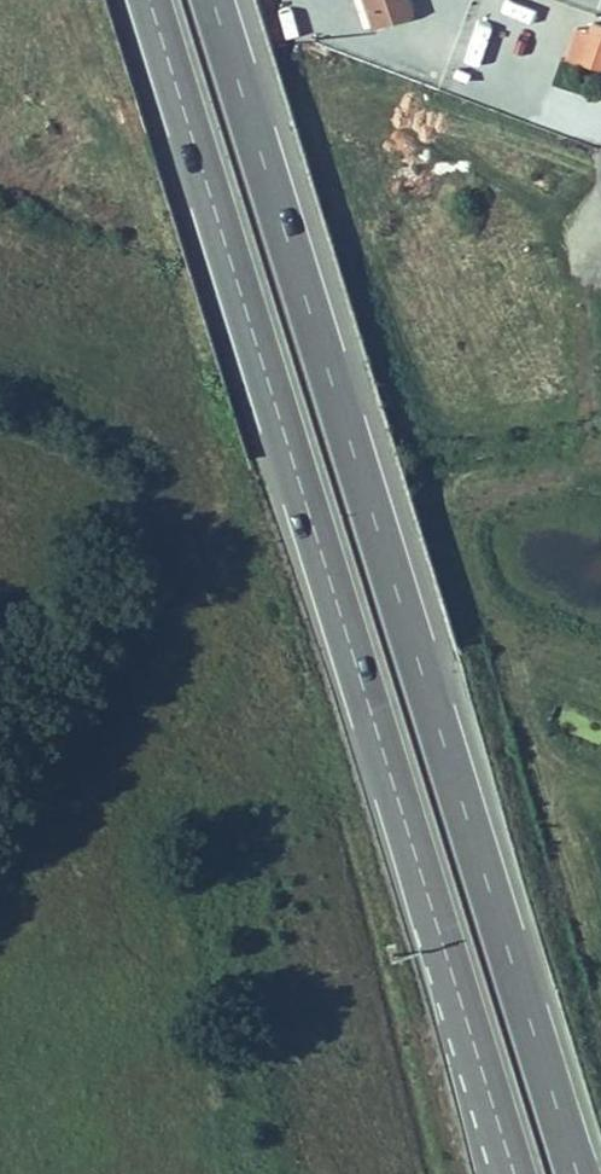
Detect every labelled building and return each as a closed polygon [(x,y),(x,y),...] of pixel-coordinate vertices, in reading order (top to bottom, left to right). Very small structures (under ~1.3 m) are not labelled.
[(413,0),(366,0),(374,28),(418,14),(413,0)] [(575,27),(565,55),(600,69),(600,20),(595,18),(590,33),(575,27)]
